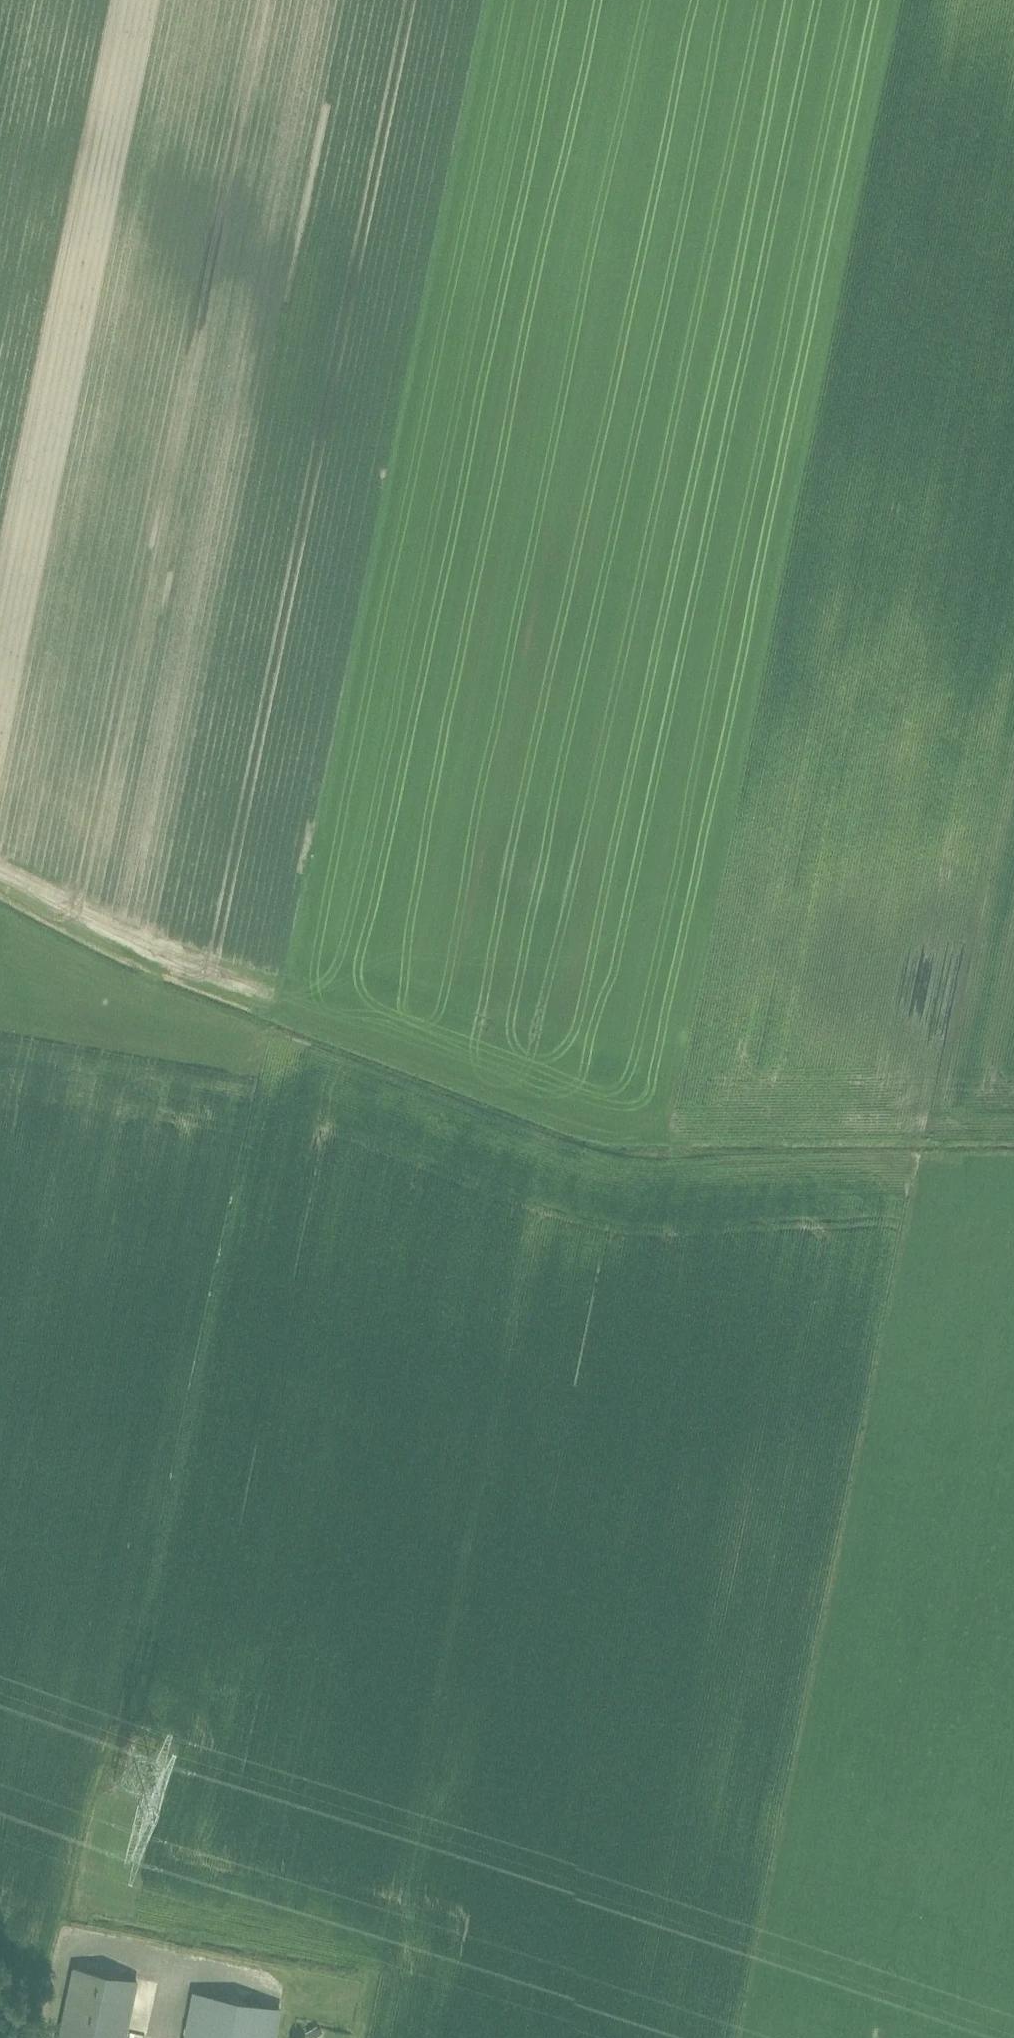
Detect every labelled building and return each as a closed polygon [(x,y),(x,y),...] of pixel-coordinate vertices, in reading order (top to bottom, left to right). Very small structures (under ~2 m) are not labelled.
[(56,2037),(126,2037),(137,1981),(137,1979),(70,1966),(56,2037)] [(277,2006),(194,1991),(186,2037),(272,2037),(277,2006)]
